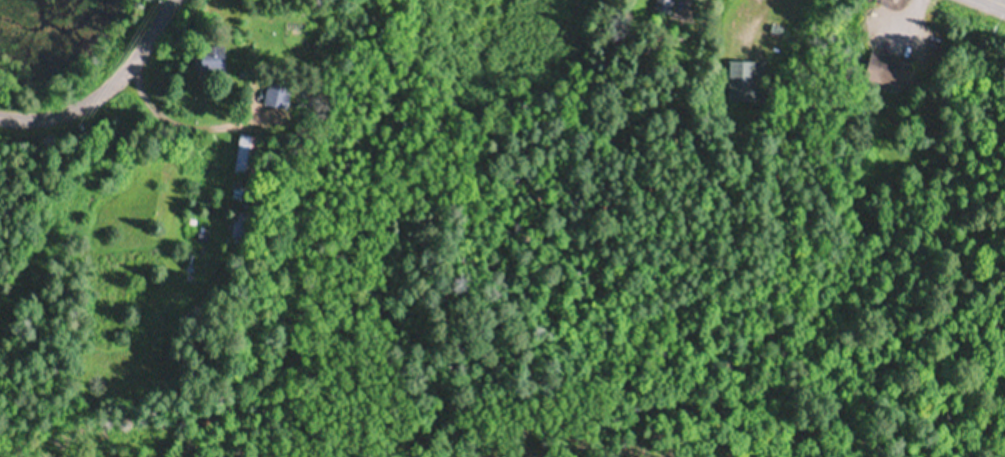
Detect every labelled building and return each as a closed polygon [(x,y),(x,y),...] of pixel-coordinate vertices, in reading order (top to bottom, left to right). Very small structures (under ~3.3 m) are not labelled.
[(859,54),(852,90),(898,99),(905,62),(859,54)]
